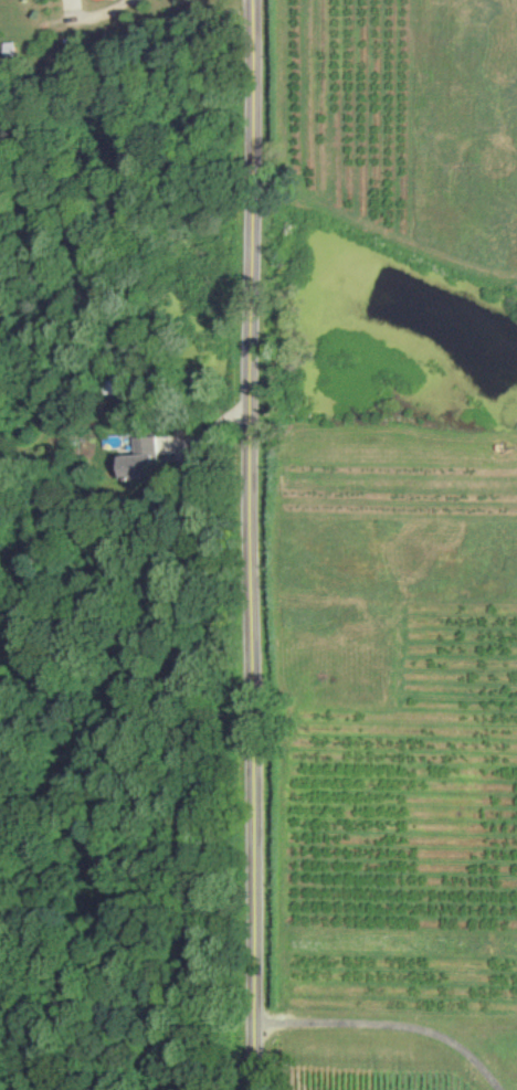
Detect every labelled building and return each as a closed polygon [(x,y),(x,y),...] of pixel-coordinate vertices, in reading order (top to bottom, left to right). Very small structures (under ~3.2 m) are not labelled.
[(124,456),(125,479),(160,478),(160,436),(138,437),(138,456),(124,456)]
